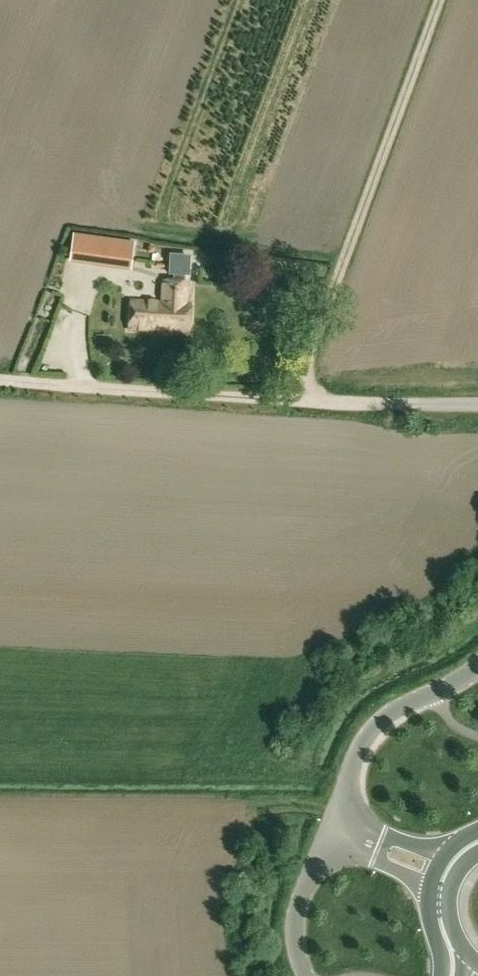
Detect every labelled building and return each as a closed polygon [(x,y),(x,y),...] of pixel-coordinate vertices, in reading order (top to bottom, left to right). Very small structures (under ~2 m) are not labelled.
[(73,257),(108,261),(109,255),(111,238),(75,234),(73,257)] [(109,255),(108,261),(118,262),(119,257),(121,239),(111,238),(109,255)] [(76,293),(88,294),(89,275),(77,274),(76,293)] [(189,281),(165,280),(164,301),(132,299),(131,328),(191,331),(192,302),(188,302),(189,281)] [(205,367),(206,351),(194,350),(193,366),(205,367)]
